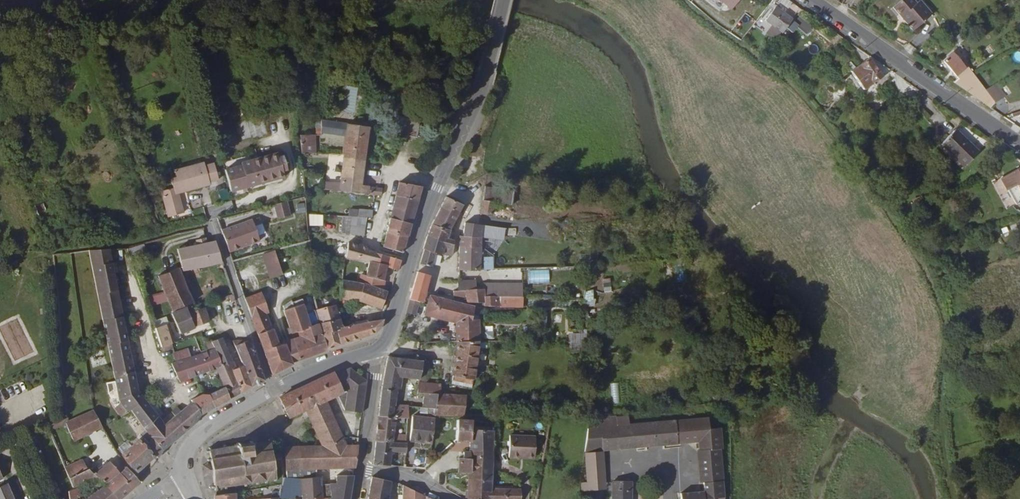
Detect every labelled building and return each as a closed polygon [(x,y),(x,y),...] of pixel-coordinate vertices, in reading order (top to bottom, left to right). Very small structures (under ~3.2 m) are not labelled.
[(733,12),(742,0),(719,0),(733,12)] [(891,7),(911,30),(930,13),(919,0),(917,0),(914,2),(912,0),(900,0),(891,7)] [(776,43),(794,22),(778,9),(760,30),(776,43)] [(962,35),(957,29),(950,33),(955,40),(962,35)] [(998,103),(987,89),(972,69),(970,71),(956,53),(946,60),(961,79),(956,82),(993,108),(998,103)] [(893,72),(872,57),(851,73),(863,91),(893,72)] [(908,100),(923,92),(910,83),(899,89),(908,100)] [(988,88),(987,89),(998,103),(999,102),(1008,96),(998,83),(988,88)] [(345,86),(344,112),(356,112),(357,87),(345,86)] [(241,123),(232,125),(233,131),(231,131),(233,138),(235,137),(236,143),(246,140),(241,123)] [(347,126),(324,123),(324,132),(347,134),(347,126)] [(369,129),(347,126),(347,134),(344,154),(344,159),(364,162),(369,129)] [(965,167),(980,152),(956,129),(941,144),(965,167)] [(320,154),(319,133),(303,134),(305,153),(320,154)] [(244,190),(251,188),(284,179),(283,173),(288,172),(284,157),(279,159),(278,154),(241,165),(242,167),(226,171),(232,193),(244,190)] [(361,187),(364,162),(344,159),(340,187),(339,194),(368,198),(369,191),(369,189),(361,187)] [(174,193),(162,196),(170,220),(185,215),(179,195),(210,186),(209,184),(219,181),(214,166),(205,169),(204,166),(174,176),(177,182),(171,185),(174,193)] [(417,200),(420,186),(399,180),(396,194),(417,200)] [(513,206),(515,193),(486,188),(482,215),(493,217),(494,203),(513,206)] [(382,193),(369,191),(368,198),(374,198),(381,200),(382,193)] [(419,201),(417,200),(396,194),(389,218),(410,224),(412,224),(419,201)] [(464,206),(445,198),(431,225),(449,231),(457,218),(460,220),(463,214),(460,213),(464,206)] [(46,201),(36,205),(41,222),(51,219),(46,201)] [(287,204),(275,206),(278,221),(290,218),(287,204)] [(370,221),(371,215),(356,213),(356,220),(364,221),(370,221)] [(322,218),(307,216),(308,235),(321,236),(322,218)] [(406,238),(410,224),(389,218),(386,232),(406,238)] [(347,220),(342,219),(340,237),(350,238),(351,229),(349,228),(350,220),(347,220)] [(363,230),(364,221),(356,220),(350,220),(349,228),(351,229),(363,230)] [(256,223),(221,231),(229,252),(261,244),(256,223)] [(465,224),(465,237),(463,237),(462,248),(481,249),(482,236),(496,236),(497,224),(465,224)] [(497,224),(496,236),(505,237),(506,225),(497,224)] [(449,231),(431,225),(428,235),(448,241),(449,235),(449,231)] [(351,229),(350,238),(362,239),(363,230),(351,229)] [(383,246),(402,252),(406,238),(386,232),(383,246)] [(448,241),(428,235),(427,237),(445,243),(444,247),(453,249),(453,242),(450,241),(448,241)] [(445,243),(427,237),(418,265),(431,268),(435,253),(451,257),(453,249),(444,247),(445,243)] [(207,243),(206,238),(197,240),(198,244),(177,248),(183,271),(223,263),(215,242),(207,243)] [(367,248),(361,246),(346,244),(344,259),(347,259),(354,259),(370,263),(382,265),(384,255),(367,252),(367,248)] [(135,246),(128,248),(130,255),(137,252),(135,246)] [(480,262),(481,249),(462,248),(461,270),(480,271),(480,270),(484,270),(484,262),(480,262)] [(109,249),(89,251),(115,381),(118,397),(119,400),(121,403),(146,430),(164,450),(201,415),(192,399),(182,406),(179,409),(175,411),(173,413),(167,417),(164,414),(161,417),(137,391),(109,249)] [(282,274),(276,252),(264,255),(271,279),(282,274)] [(574,254),(565,254),(566,265),(575,265),(574,254)] [(400,259),(384,255),(382,265),(386,266),(397,268),(400,259)] [(484,258),(484,270),(494,270),(494,257),(484,258)] [(43,266),(43,271),(49,270),(47,258),(29,260),(30,267),(43,266)] [(386,266),(382,265),(370,263),(367,276),(363,276),(361,286),(381,290),(386,266)] [(155,271),(166,294),(174,312),(189,310),(195,309),(179,270),(170,273),(167,266),(155,271)] [(522,277),(522,269),(503,269),(503,277),(522,277)] [(428,276),(415,272),(406,301),(417,303),(420,304),(428,276)] [(329,352),(325,337),(324,338),(319,318),(311,320),(303,298),(295,300),(286,277),(262,284),(271,314),(284,309),(294,336),(300,335),(302,342),(286,347),(294,367),(329,352)] [(459,290),(476,290),(476,284),(476,281),(460,281),(459,290)] [(271,314),(262,284),(243,290),(257,331),(273,376),(294,367),(286,347),(282,348),(279,340),(281,340),(279,334),(276,335),(268,315),(271,314)] [(483,284),(483,290),(482,290),(482,298),(497,298),(502,298),(502,285),(483,284)] [(361,286),(345,285),(343,302),(344,302),(359,302),(361,286)] [(502,285),(502,298),(512,299),(515,299),(515,285),(502,285)] [(381,290),(361,286),(359,302),(381,307),(385,291),(381,290)] [(454,292),(454,298),(467,299),(467,303),(484,303),(484,306),(497,307),(497,298),(482,298),(482,290),(476,290),(459,290),(459,292),(454,292)] [(586,306),(595,306),(595,290),(585,291),(586,306)] [(153,306),(168,301),(165,292),(150,297),(153,306)] [(429,296),(426,308),(424,316),(455,323),(455,342),(457,342),(477,342),(477,321),(480,309),(474,309),(474,308),(453,302),(429,296)] [(511,307),(520,308),(521,299),(515,299),(512,299),(511,307)] [(417,303),(406,301),(403,315),(413,317),(417,303)] [(341,307),(322,311),(327,337),(325,337),(329,352),(342,347),(339,334),(346,332),(346,331),(341,307)] [(210,322),(205,308),(195,309),(189,310),(196,327),(210,322)] [(195,328),(188,312),(173,315),(181,334),(195,328)] [(380,325),(382,318),(346,331),(346,332),(348,344),(373,333),(380,325)] [(168,322),(154,327),(160,347),(163,346),(173,342),(168,331),(164,332),(163,329),(170,326),(168,322)] [(342,347),(348,344),(346,332),(339,334),(342,347)] [(212,340),(205,342),(208,349),(216,368),(223,384),(206,392),(205,390),(191,398),(192,399),(201,415),(240,393),(239,392),(232,376),(216,340),(213,341),(212,340)] [(253,350),(249,341),(236,343),(246,369),(253,386),(264,380),(253,350)] [(477,342),(457,342),(452,379),(472,381),(477,342)] [(585,357),(584,345),(568,344),(568,357),(585,357)] [(216,368),(208,349),(200,353),(198,349),(190,353),(187,348),(173,355),(176,362),(172,364),(181,382),(194,375),(207,370),(208,371),(216,368)] [(380,391),(378,416),(400,418),(410,419),(411,407),(394,406),(398,377),(419,379),(421,379),(422,361),(388,357),(380,391)] [(430,362),(422,361),(421,379),(427,380),(430,362)] [(316,469),(354,467),(358,445),(342,446),(342,441),(323,401),(336,395),(343,411),(362,413),(366,381),(348,368),(334,376),(332,374),(278,400),(287,419),(302,412),(321,447),(283,448),(286,470),(316,469)] [(239,392),(253,386),(246,369),(232,376),(239,392)] [(437,411),(464,415),(467,394),(440,391),(442,381),(427,380),(421,379),(419,379),(418,395),(422,395),(421,398),(426,398),(438,400),(437,411)] [(118,397),(115,381),(106,382),(109,399),(118,397)] [(429,410),(434,411),(437,411),(438,400),(426,398),(425,410),(429,410)] [(126,414),(121,403),(116,406),(121,417),(126,414)] [(412,441),(432,443),(434,411),(429,410),(429,420),(414,418),(412,441)] [(101,427),(93,411),(67,423),(66,424),(73,441),(101,427)] [(378,416),(376,442),(398,443),(400,418),(378,416)] [(588,429),(585,452),(699,441),(700,450),(698,450),(701,482),(704,482),(705,491),(681,493),(681,498),(725,498),(720,448),(722,448),(720,427),(709,428),(708,417),(617,426),(616,416),(596,418),(597,428),(588,429)] [(473,453),(493,453),(493,428),(490,428),(490,432),(473,431),(473,422),(461,422),(461,442),(473,442),(473,453)] [(159,459),(164,450),(146,430),(140,434),(143,438),(140,440),(139,440),(122,453),(135,469),(156,454),(159,459)] [(521,456),(534,456),(535,436),(509,435),(509,457),(521,458),(521,456)] [(215,488),(215,490),(218,490),(218,488),(225,487),(225,489),(227,489),(227,486),(234,485),(234,488),(237,487),(236,484),(243,484),(244,486),(246,486),(246,483),(255,482),(255,485),(258,484),(258,482),(263,481),(264,483),(266,483),(266,481),(270,480),(270,482),(272,482),(272,480),(274,479),(274,477),(272,477),(271,473),(273,473),(273,470),(278,470),(276,452),(269,453),(269,451),(268,451),(267,445),(269,445),(269,442),(266,442),(266,440),(264,440),(264,443),(254,444),(254,442),(252,442),(252,444),(242,446),(242,444),(239,444),(239,447),(227,448),(227,446),(224,447),(225,449),(212,451),(212,448),(209,449),(209,452),(207,452),(207,455),(210,455),(211,461),(208,461),(208,464),(211,463),(211,467),(213,477),(215,486),(212,486),(212,489),(215,488)] [(376,442),(373,465),(391,466),(393,451),(402,452),(402,455),(406,456),(407,444),(400,443),(398,443),(376,442)] [(437,449),(426,458),(433,465),(443,457),(437,449)] [(519,489),(518,489),(492,489),(493,453),(473,453),(462,453),(462,460),(459,460),(458,471),(468,471),(467,498),(519,498),(519,489)] [(88,467),(96,477),(115,498),(121,498),(134,488),(140,482),(126,469),(120,473),(109,460),(98,469),(93,463),(88,467)] [(69,477),(73,487),(68,491),(70,498),(77,498),(84,495),(81,489),(90,483),(96,477),(88,467),(69,477)] [(205,479),(213,477),(211,467),(203,467),(205,479)] [(287,478),(317,477),(316,469),(286,470),(287,478)] [(391,480),(372,473),(367,498),(388,498),(391,480)] [(353,475),(336,476),(335,484),(320,484),(320,477),(317,477),(287,478),(290,498),(307,498),(313,498),(327,498),(329,498),(349,498),(353,475)] [(102,498),(115,498),(96,477),(90,483),(98,493),(102,498)] [(287,478),(280,478),(280,487),(279,497),(279,498),(290,498),(287,478)] [(613,481),(613,498),(631,498),(632,481),(613,481)] [(7,484),(0,487),(0,498),(14,498),(7,484)] [(424,496),(403,486),(402,498),(424,498),(424,496)] [(280,487),(264,489),(264,498),(279,497),(280,487)]
